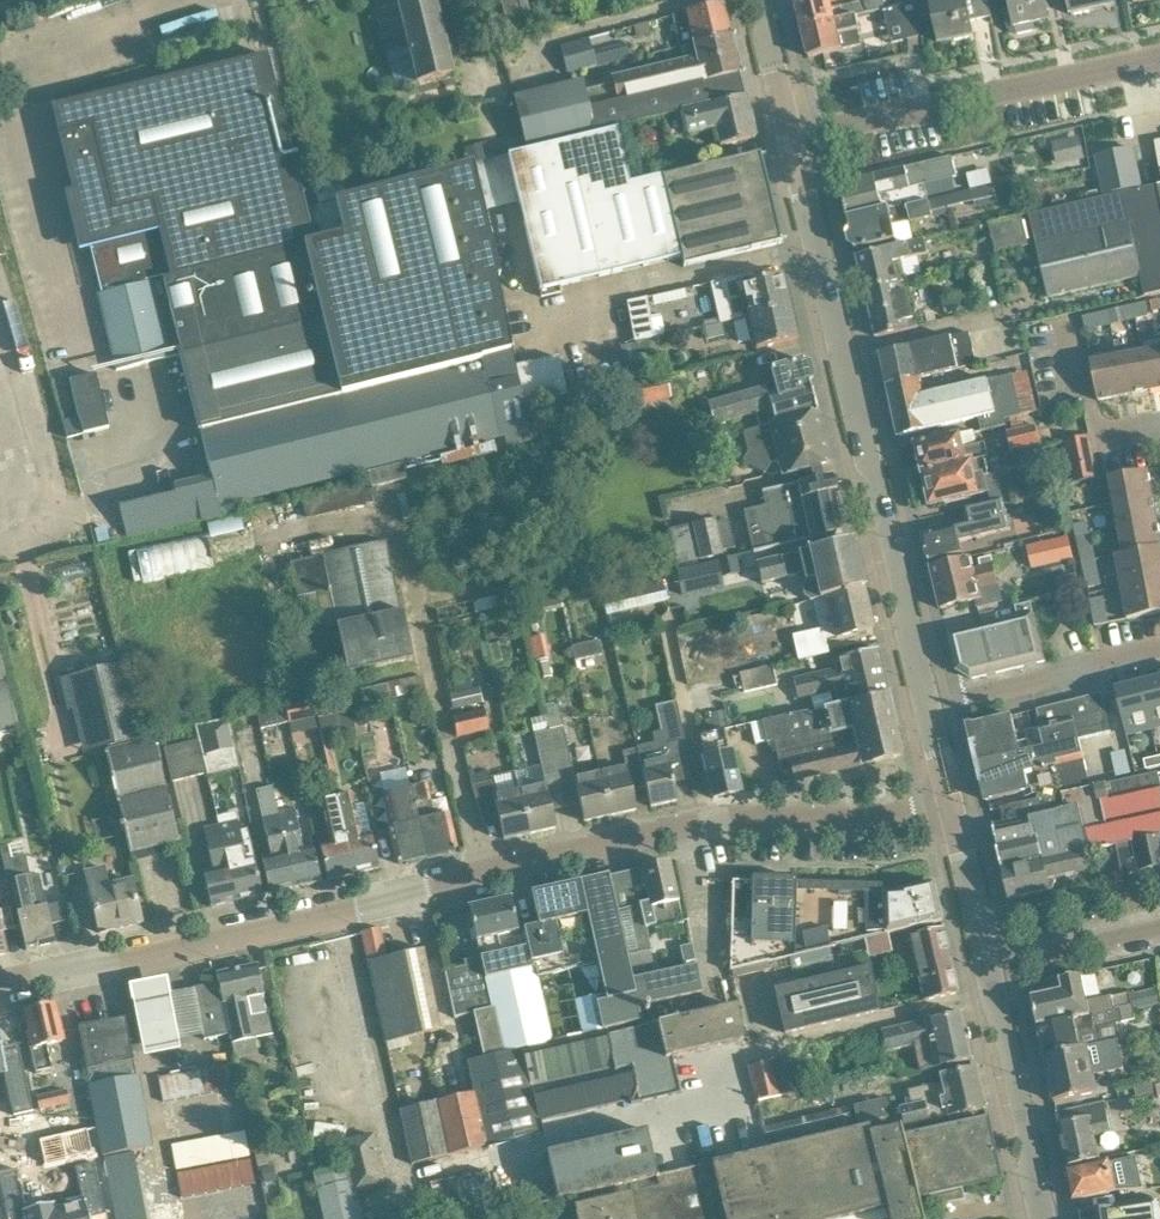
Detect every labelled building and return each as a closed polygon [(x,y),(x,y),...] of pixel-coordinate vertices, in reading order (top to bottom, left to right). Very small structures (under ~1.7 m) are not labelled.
[(400,17),(380,21),(396,88),(453,74),(435,0),(396,0),(400,17)] [(492,4),(500,39),(535,30),(528,0),(507,0),(492,4)] [(803,29),(857,16),(884,10),(886,9),(884,0),(868,0),(862,1),(843,6),(842,0),(830,3),(829,0),(796,0),(803,29)] [(932,3),(935,20),(940,43),(974,36),(971,22),(992,18),(989,0),(931,0),(932,3)] [(1013,9),(1004,10),(1008,29),(1017,35),(1036,31),(1034,24),(1049,20),(1045,0),(1011,0),(1013,9)] [(1072,16),(1093,11),(1092,7),(1105,4),(1106,9),(1115,7),(1114,0),(1068,0),(1072,16)] [(919,2),(886,9),(884,10),(888,28),(903,25),(904,34),(922,30),(919,2)] [(680,47),(693,44),(692,42),(730,33),(723,4),(672,16),(680,47)] [(857,16),(803,29),(809,58),(842,50),(838,33),(860,28),(857,16)] [(512,96),(525,150),(617,128),(662,117),(744,97),(739,75),(740,75),(730,33),(692,42),(693,44),(695,57),(612,77),(613,85),(583,91),(581,80),(512,96)] [(625,60),(622,45),(593,52),(589,39),(560,46),(567,74),(625,60)] [(267,55),(52,108),(87,249),(91,248),(95,264),(102,293),(98,294),(117,371),(180,356),(199,431),(200,430),(221,514),(249,507),(247,500),(504,437),(506,446),(531,441),(496,279),(499,279),(474,171),(336,202),(305,209),(267,55)] [(745,97),(744,97),(662,117),(668,139),(715,128),(720,147),(755,139),(745,97)] [(525,150),(507,154),(536,274),(541,298),(561,293),(561,291),(559,292),(558,287),(620,272),(643,267),(682,258),(663,178),(662,174),(628,181),(617,128),(525,150)] [(1082,137),(1061,142),(1066,163),(1087,158),(1082,137)] [(1134,149),(1096,158),(1104,195),(1142,187),(1134,149)] [(663,178),(682,258),(684,267),(781,244),(760,155),(663,178)] [(840,184),(848,216),(881,209),(883,209),(880,196),(957,177),(952,157),(912,166),(875,176),(875,175),(840,184)] [(1129,192),(1122,193),(1128,221),(1141,277),(1146,296),(1159,292),(1159,197),(1157,185),(1129,192)] [(1122,193),(1100,198),(1030,215),(1049,299),(1141,277),(1128,221),(1122,193)] [(881,209),(848,216),(851,232),(849,236),(851,245),(855,247),(856,250),(896,241),(893,227),(910,223),(910,225),(933,219),(929,202),(907,207),(906,203),(883,209),(881,209)] [(989,224),(996,254),(1030,246),(1022,216),(989,224)] [(857,256),(865,290),(907,281),(902,262),(929,256),(925,240),(857,256)] [(743,317),(744,318),(790,307),(782,275),(752,282),(750,274),(710,284),(720,322),(720,323),(721,322),(743,317)] [(907,281),(865,290),(877,338),(918,328),(907,281)] [(627,301),(635,341),(655,337),(647,297),(627,301)] [(1144,304),(1132,307),(1135,321),(1148,318),(1144,304)] [(790,307),(744,318),(749,341),(755,342),(756,349),(798,339),(790,307)] [(1135,321),(1132,307),(1119,311),(1123,324),(1135,321)] [(1096,315),(1083,318),(1086,331),(1099,328),(1096,315)] [(724,336),(721,322),(720,323),(720,322),(702,326),(706,340),(724,336)] [(881,354),(888,385),(919,379),(978,365),(970,332),(881,354)] [(655,337),(635,341),(638,359),(658,355),(655,337)] [(1124,396),(1150,391),(1143,353),(1130,355),(1127,340),(1115,343),(1117,357),(1124,396)] [(1143,353),(1150,391),(1159,389),(1159,349),(1143,353)] [(1098,401),(1124,396),(1117,357),(1091,362),(1098,401)] [(757,414),(760,427),(817,411),(809,382),(813,378),(809,364),(803,363),(803,360),(771,371),(776,392),(768,394),(766,389),(708,405),(714,425),(757,414)] [(919,379),(888,385),(900,436),(978,418),(981,432),(1007,426),(1005,419),(1022,415),(1013,374),(922,395),(919,379)] [(63,422),(67,438),(109,428),(97,375),(70,381),(78,419),(63,422)] [(671,396),(666,375),(619,386),(624,407),(671,396)] [(810,469),(812,477),(822,475),(819,466),(831,463),(817,411),(760,427),(744,432),(749,450),(743,461),(765,473),(771,463),(779,460),(782,476),(810,469)] [(1041,446),(1037,426),(1007,433),(1012,453),(1041,446)] [(917,445),(923,472),(986,460),(989,459),(985,444),(977,446),(974,432),(917,445)] [(1088,436),(1065,441),(1069,462),(1082,459),(1093,457),(1088,436)] [(1093,457),(1082,459),(1085,479),(1096,477),(1093,457)] [(990,493),(992,503),(1003,500),(1001,491),(997,473),(989,475),(986,460),(923,472),(931,507),(946,503),(947,505),(971,500),(971,497),(990,493)] [(402,464),(368,473),(371,488),(406,479),(402,464)] [(1110,478),(1115,505),(1153,498),(1148,471),(1110,478)] [(822,475),(812,477),(813,480),(762,492),(765,505),(744,510),(754,553),(842,533),(833,493),(836,492),(832,476),(823,478),(822,475)] [(1073,497),(1071,485),(1058,487),(1060,500),(1073,497)] [(1115,505),(1120,531),(1158,523),(1153,498),(1115,505)] [(1003,500),(992,503),(965,509),(969,523),(956,526),(956,529),(923,537),(930,562),(963,554),(961,542),(986,536),(1011,530),(1003,500)] [(714,520),(692,524),(700,560),(722,556),(721,550),(731,547),(726,523),(715,525),(714,520)] [(1073,526),(1076,540),(1089,537),(1086,523),(1073,526)] [(1124,555),(1159,548),(1159,533),(1158,523),(1120,531),(1124,555)] [(1089,537),(1076,540),(1078,553),(1092,550),(1089,537)] [(1072,558),(1068,539),(1028,549),(1033,568),(1072,558)] [(816,600),(827,598),(860,589),(863,589),(851,540),(756,563),(761,584),(803,574),(804,581),(802,586),(804,597),(811,602),(816,600)] [(322,555),(322,558),(291,564),(299,599),(305,598),(317,596),(321,618),(322,620),(324,629),(290,636),(295,662),(297,670),(299,680),(300,685),(389,665),(396,664),(413,660),(406,630),(402,612),(401,612),(386,541),(362,546),(322,555)] [(1122,588),(1159,580),(1159,548),(1124,555),(1116,556),(1122,588)] [(979,559),(980,566),(974,568),(971,557),(931,567),(941,610),(975,602),(977,609),(994,604),(997,601),(997,592),(996,586),(998,585),(992,556),(979,559)] [(734,558),(678,570),(676,571),(681,594),(725,585),(723,576),(738,573),(734,558)] [(1081,565),(1087,590),(1100,586),(1095,561),(1081,565)] [(1122,588),(1128,620),(1159,614),(1159,580),(1122,588)] [(827,598),(816,600),(822,629),(792,636),(798,661),(829,654),(826,640),(873,629),(863,589),(860,589),(827,598)] [(493,595),(436,608),(439,622),(496,609),(493,595)] [(1090,600),(1090,602),(1095,626),(1108,623),(1103,597),(1090,600)] [(957,671),(962,674),(972,680),(1045,662),(1031,604),(1016,607),(1018,617),(948,634),(957,671)] [(571,647),(575,661),(601,656),(597,641),(571,647)] [(841,668),(793,679),(797,699),(837,691),(837,692),(826,695),(829,708),(840,705),(841,707),(889,697),(887,690),(878,652),(877,650),(854,655),(839,659),(841,668)] [(18,729),(0,660),(0,733),(18,729)] [(96,703),(107,747),(142,738),(124,665),(63,680),(70,709),(96,703)] [(772,665),(740,673),(744,692),(777,685),(772,665)] [(423,679),(386,687),(389,698),(425,690),(423,679)] [(1140,684),(1152,729),(1159,727),(1159,679),(1140,684)] [(1140,684),(1116,690),(1127,736),(1152,729),(1140,684)] [(386,687),(349,696),(352,711),(357,710),(356,706),(389,698),(386,687)] [(479,692),(449,698),(452,716),(483,709),(479,692)] [(1111,732),(1108,717),(1107,715),(1102,694),(1037,710),(1041,727),(1030,730),(1027,735),(1028,741),(1044,737),(1046,747),(1080,739),(1111,732)] [(349,696),(314,705),(317,717),(317,719),(352,711),(349,696)] [(767,743),(774,742),(792,738),(792,736),(829,728),(830,733),(837,731),(841,750),(845,769),(902,756),(892,713),(894,710),(892,702),(889,699),(889,697),(837,708),(808,714),(807,711),(762,723),(767,743)] [(313,700),(283,707),(287,724),(317,717),(314,705),(313,700)] [(687,750),(676,703),(655,708),(666,755),(687,750)] [(287,724),(283,707),(257,714),(261,732),(288,726),(287,724)] [(724,711),(710,714),(714,732),(724,729),(725,729),(728,728),(724,711)] [(484,712),(453,719),(457,737),(488,730),(484,712)] [(226,715),(193,721),(198,740),(201,754),(233,746),(226,715)] [(1018,743),(1012,716),(969,726),(978,762),(1046,747),(1044,737),(1028,741),(1018,743)] [(563,728),(548,731),(559,778),(573,774),(563,728)] [(792,738),(774,742),(781,773),(792,771),(794,781),(845,769),(841,750),(837,731),(830,733),(829,728),(792,736),(792,738)] [(714,732),(700,735),(705,760),(704,760),(713,800),(739,794),(724,729),(714,732)] [(559,778),(548,731),(534,734),(545,781),(559,778)] [(1090,788),(1080,739),(1046,747),(978,762),(987,801),(1036,790),(1038,800),(1090,788)] [(164,749),(173,783),(206,774),(201,754),(198,740),(164,749)] [(154,741),(105,753),(130,851),(178,839),(154,741)] [(622,752),(625,764),(639,761),(637,749),(622,752)] [(1158,755),(1144,759),(1146,768),(1159,764),(1158,755)] [(641,765),(645,784),(650,807),(677,801),(668,759),(641,765)] [(627,768),(600,774),(609,816),(636,811),(627,768)] [(1134,842),(1159,836),(1159,780),(1158,772),(1090,788),(1038,800),(1002,808),(1002,809),(1021,805),(1024,819),(994,826),(998,843),(997,843),(1004,872),(1084,853),(1134,842)] [(609,816),(600,774),(574,780),(584,822),(609,816)] [(472,786),(475,796),(493,792),(491,782),(472,786)] [(427,784),(410,788),(426,858),(433,856),(433,859),(449,855),(449,853),(456,851),(447,814),(435,817),(427,784)] [(277,811),(278,811),(272,785),(255,790),(271,857),(262,859),(270,894),(294,889),(277,811)] [(546,785),(520,791),(530,834),(556,829),(546,785)] [(426,858),(410,788),(385,794),(392,826),(389,826),(392,841),(398,864),(406,863),(406,865),(422,861),(422,859),(426,858)] [(530,834),(520,791),(494,797),(503,840),(530,834)] [(352,795),(336,799),(353,875),(379,869),(371,834),(361,836),(352,795)] [(353,875),(336,799),(320,802),(330,843),(320,846),(328,881),(353,875)] [(292,807),(278,811),(277,811),(294,889),(321,882),(313,847),(302,849),(292,807)] [(235,821),(218,825),(236,902),(263,896),(255,861),(245,863),(235,821)] [(236,902),(218,825),(203,828),(213,871),(203,873),(211,908),(236,902)] [(1134,842),(1140,871),(1159,866),(1159,836),(1134,842)] [(26,951),(55,944),(51,925),(66,922),(62,903),(39,908),(32,877),(31,877),(26,856),(16,859),(16,858),(12,859),(9,846),(0,848),(0,850),(8,884),(10,883),(26,951)] [(1084,853),(1004,872),(1010,900),(1051,891),(1050,890),(1053,889),(1057,880),(1056,878),(1088,871),(1084,853)] [(631,979),(659,974),(654,951),(656,951),(650,928),(654,927),(655,930),(683,924),(669,863),(608,877),(631,979)] [(94,912),(100,934),(142,924),(136,901),(132,882),(108,887),(104,868),(85,873),(90,891),(86,892),(91,912),(94,912)] [(635,994),(631,979),(608,877),(579,883),(597,964),(550,975),(546,958),(531,962),(532,968),(487,978),(493,1008),(474,1012),(485,1057),(603,1030),(617,1027),(641,1022),(639,1006),(636,994),(635,994)] [(882,886),(796,883),(796,879),(752,878),(752,882),(732,881),(729,972),(748,967),(942,922),(932,883),(896,891),(897,892),(882,893),(882,886)] [(539,926),(523,929),(527,947),(531,962),(546,958),(550,975),(597,964),(579,883),(531,894),(539,926)] [(466,967),(450,971),(459,1015),(474,1012),(493,1008),(487,978),(532,968),(531,962),(527,947),(502,952),(498,935),(518,931),(516,922),(511,899),(469,908),(480,958),(465,961),(466,967)] [(8,955),(3,932),(15,929),(11,913),(0,916),(0,956),(8,955)] [(379,928),(362,932),(362,934),(367,956),(387,1043),(442,1031),(423,950),(386,958),(379,928)] [(943,928),(909,936),(924,1001),(958,993),(943,928)] [(695,961),(692,945),(680,947),(683,964),(695,961)] [(268,1012),(264,995),(257,965),(216,974),(223,1004),(224,1004),(235,1054),(258,1049),(251,1016),(268,1012)] [(636,994),(639,1006),(669,1001),(702,994),(696,967),(659,974),(631,979),(635,994),(636,994)] [(775,991),(785,1034),(878,1012),(868,969),(775,991)] [(126,981),(142,1055),(178,1047),(164,973),(126,981)] [(1032,997),(1038,1027),(1055,1023),(1055,1025),(1077,1020),(1080,1019),(1080,1017),(1116,1009),(1119,1022),(1135,1018),(1130,993),(1111,997),(1111,996),(1088,1001),(1082,974),(1060,979),(1063,990),(1032,997)] [(216,980),(199,983),(192,984),(204,1039),(227,1035),(216,980)] [(30,1029),(25,1030),(31,1053),(36,1074),(52,1070),(47,1046),(62,1042),(59,1027),(54,1003),(26,1010),(26,1011),(30,1029)] [(488,1148),(544,1135),(541,1121),(630,1101),(631,1105),(680,1094),(672,1059),(743,1042),(734,1006),(618,1032),(617,1027),(603,1030),(485,1057),(469,1061),(475,1092),(488,1147),(488,1148)] [(1038,1027),(1045,1057),(1082,1049),(1125,1039),(1125,1038),(1120,1039),(1117,1022),(1119,1022),(1116,1009),(1080,1017),(1080,1019),(1077,1020),(1055,1025),(1055,1023),(1038,1027)] [(881,1032),(886,1052),(914,1046),(919,1072),(973,1060),(963,1013),(881,1032)] [(79,1027),(83,1050),(104,1156),(151,1147),(126,1018),(79,1027)] [(1145,1023),(1148,1040),(1159,1037),(1159,1019),(1145,1023)] [(1082,1049),(1045,1057),(1055,1101),(1078,1096),(1099,1092),(1094,1074),(1100,1073),(1095,1049),(1126,1043),(1125,1039),(1082,1049)] [(4,1073),(14,1116),(33,1112),(19,1049),(3,1053),(2,1047),(0,1040),(0,1074),(4,1073)] [(794,1057),(771,1062),(779,1094),(801,1089),(794,1057)] [(232,1062),(220,1065),(225,1089),(237,1087),(232,1062)] [(779,1094),(771,1062),(749,1067),(756,1099),(779,1094)] [(220,1065),(207,1067),(212,1092),(225,1089),(220,1065)] [(207,1067),(195,1070),(200,1094),(212,1092),(207,1067)] [(941,1084),(920,1089),(907,1091),(910,1104),(899,1107),(903,1128),(984,1109),(975,1067),(939,1075),(941,1084)] [(195,1070),(183,1072),(188,1097),(200,1094),(195,1070)] [(183,1072),(171,1075),(176,1099),(188,1097),(183,1072)] [(176,1099),(171,1075),(158,1077),(163,1102),(176,1099)] [(68,1092),(37,1099),(40,1111),(70,1104),(68,1092)] [(411,1164),(488,1147),(475,1092),(437,1101),(399,1110),(411,1164)] [(854,1105),(858,1124),(891,1117),(887,1098),(854,1105)] [(1105,1102),(1057,1112),(1060,1125),(1059,1125),(1068,1167),(1101,1160),(1095,1136),(1112,1132),(1105,1102)] [(574,1195),(579,1218),(940,1218),(935,1200),(918,1205),(916,1199),(1000,1181),(986,1119),(902,1138),(899,1128),(869,1134),(867,1129),(852,1132),(846,1109),(766,1126),(771,1151),(657,1177),(574,1195)] [(33,1112),(14,1117),(18,1133),(37,1129),(33,1112)] [(87,1130),(60,1136),(66,1160),(92,1154),(87,1130)] [(245,1130),(233,1133),(238,1158),(250,1156),(245,1130)] [(647,1131),(547,1154),(557,1199),(559,1198),(574,1195),(657,1177),(647,1133),(647,1131)] [(233,1133),(221,1135),(225,1160),(238,1158),(233,1133)] [(221,1135),(208,1138),(213,1163),(225,1160),(221,1135)] [(375,1135),(343,1141),(349,1167),(317,1174),(328,1218),(363,1218),(357,1192),(387,1186),(375,1135)] [(208,1138),(196,1140),(201,1165),(213,1163),(208,1138)] [(196,1140),(184,1142),(189,1168),(201,1165),(196,1140)] [(189,1168),(184,1142),(171,1145),(176,1170),(189,1168)] [(12,1171),(6,1147),(0,1149),(0,1173),(12,1171)] [(1123,1153),(1126,1166),(1148,1161),(1145,1148),(1123,1153)] [(104,1158),(107,1172),(137,1167),(134,1152),(104,1158)] [(250,1159),(238,1161),(243,1186),(255,1183),(250,1159)] [(238,1161),(226,1163),(231,1188),(243,1186),(238,1161)] [(1075,1200),(1099,1195),(1122,1190),(1116,1161),(1069,1172),(1075,1200)] [(53,1204),(56,1218),(90,1218),(106,1215),(94,1163),(75,1167),(82,1197),(53,1204)] [(226,1163),(213,1166),(218,1190),(231,1188),(226,1163)] [(271,1164),(261,1166),(264,1182),(274,1180),(271,1164)] [(213,1166),(201,1168),(206,1193),(218,1190),(213,1166)] [(107,1172),(110,1187),(140,1181),(137,1167),(107,1172)] [(201,1168),(189,1171),(193,1195),(206,1193),(201,1168)] [(0,1173),(0,1184),(8,1218),(56,1218),(53,1204),(26,1210),(17,1169),(0,1173)] [(193,1195),(189,1171),(176,1173),(181,1197),(193,1195)] [(430,1184),(438,1218),(495,1206),(487,1171),(430,1184)] [(110,1187),(113,1201),(142,1196),(140,1181),(110,1187)] [(113,1201),(116,1216),(145,1210),(142,1196),(113,1201)] [(1159,1201),(1081,1213),(1082,1218),(1159,1218),(1159,1211),(1159,1201)] [(116,1216),(116,1218),(147,1218),(145,1210),(116,1216)]
